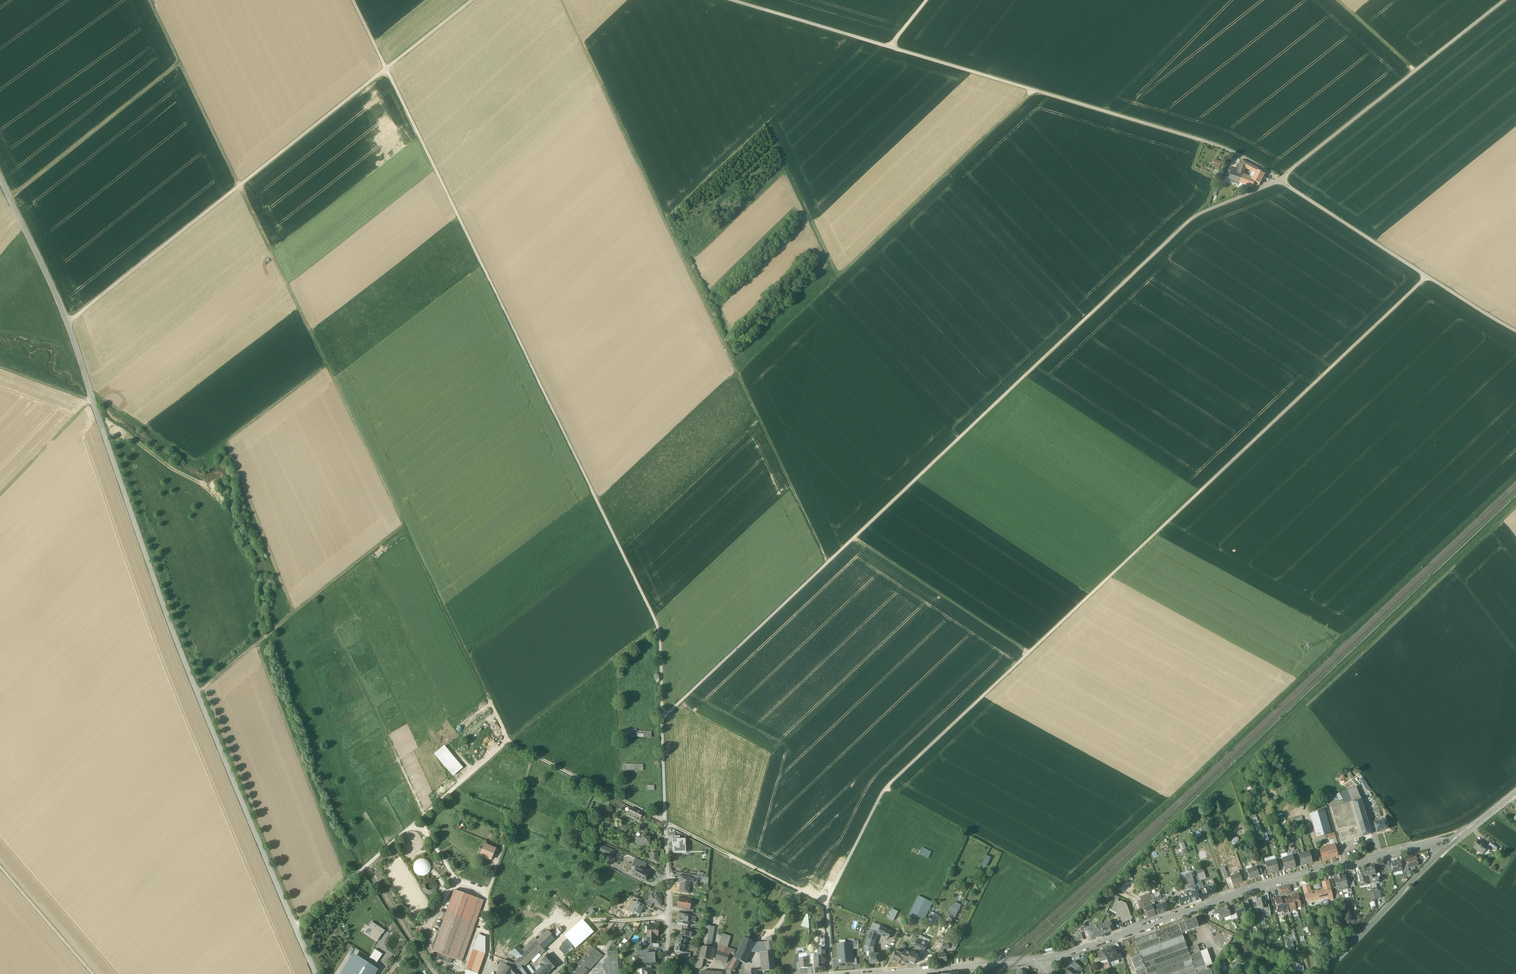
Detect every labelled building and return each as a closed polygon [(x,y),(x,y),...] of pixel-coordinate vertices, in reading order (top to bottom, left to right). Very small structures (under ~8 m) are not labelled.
[(1237,171),(1237,174),(1243,176),(1245,168),(1246,163),(1241,161),(1237,171)] [(1245,168),(1256,173),(1257,171),(1258,169),(1246,163),(1245,168)] [(1255,182),(1260,184),(1265,174),(1257,171),(1256,173),(1253,179),(1255,180),(1255,182)] [(1240,184),(1243,176),(1237,174),(1232,172),(1229,178),(1229,180),(1232,181),(1240,184)] [(1253,179),(1243,176),(1240,184),(1252,188),(1255,182),(1255,180),(1253,179)] [(385,543),(372,555),(376,559),(388,547),(385,543)] [(468,726),(484,712),(480,708),(476,711),(477,713),(465,722),(468,726)] [(491,714),(462,731),(465,736),(494,719),(491,714)] [(652,732),(636,731),(636,729),(629,729),(629,731),(621,730),(621,736),(651,737),(652,732)] [(463,768),(444,746),(435,754),(453,776),(463,768)] [(1368,791),(1371,789),(1364,776),(1361,778),(1368,791)] [(1356,787),(1348,790),(1352,801),(1361,799),(1356,787)] [(626,805),(612,798),(610,802),(624,809),(626,805)] [(1371,834),(1361,799),(1352,801),(1362,836),(1371,834)] [(1352,801),(1331,807),(1341,842),(1362,836),(1352,801)] [(643,814),(631,808),(628,814),(633,817),(634,815),(635,816),(634,819),(637,820),(638,817),(641,818),(643,814)] [(1332,834),(1325,809),(1310,813),(1314,828),(1317,838),(1329,835),(1329,834),(1332,834)] [(1385,817),(1381,818),(1382,820),(1374,823),(1377,832),(1389,829),(1386,819),(1385,819),(1385,817)] [(627,829),(605,819),(603,824),(623,833),(623,831),(626,832),(627,829)] [(1332,834),(1329,834),(1329,835),(1330,840),(1333,839),(1334,845),(1335,844),(1336,847),(1338,847),(1334,833),(1332,834)] [(636,838),(636,843),(638,843),(638,846),(642,846),(642,845),(650,845),(650,837),(646,837),(646,835),(642,835),(642,838),(636,838)] [(673,839),(673,853),(685,853),(685,839),(679,839),(673,839)] [(1488,847),(1479,840),(1474,847),(1483,854),(1488,847)] [(1180,842),(1183,855),(1188,853),(1184,841),(1180,842)] [(485,842),(480,854),(491,859),(497,847),(485,842)] [(1498,847),(1490,842),(1488,845),(1496,850),(1498,847)] [(1334,845),(1320,849),(1323,857),(1322,859),(1322,860),(1324,861),(1325,860),(1326,859),(1329,858),(1329,859),(1333,858),(1332,857),(1338,856),(1336,847),(1335,844),(1334,845)] [(613,851),(604,846),(600,853),(610,858),(613,851)] [(919,854),(929,858),(932,851),(922,847),(919,854)] [(1310,851),(1304,853),(1307,864),(1313,863),(1310,851)] [(1299,854),(1301,863),(1302,866),(1307,864),(1304,853),(1299,854)] [(987,855),(982,865),(987,867),(991,857),(987,855)] [(1288,857),(1290,868),(1296,867),(1295,864),(1293,856),(1288,857)] [(1416,856),(1406,859),(1407,864),(1408,868),(1418,865),(1418,864),(1418,863),(1418,862),(1417,861),(1416,856)] [(1282,858),(1283,861),(1285,870),(1290,868),(1288,857),(1282,858)] [(642,862),(635,858),(631,866),(636,868),(637,866),(643,869),(645,866),(641,864),(642,862)] [(430,871),(430,867),(430,864),(428,862),(425,860),(422,859),(419,860),(416,862),(414,864),(414,868),(414,871),(416,873),(419,875),(422,876),(425,875),(428,873),(430,871)] [(1276,860),(1271,861),(1274,873),(1279,871),(1277,862),(1276,860)] [(1400,860),(1391,862),(1394,872),(1402,870),(1401,865),(1400,860)] [(1271,861),(1265,863),(1268,874),(1274,873),(1271,861)] [(643,869),(637,866),(636,868),(633,875),(645,881),(648,874),(643,871),(643,869)] [(1374,866),(1367,868),(1369,876),(1376,874),(1377,874),(1376,871),(1375,871),(1374,866)] [(1256,867),(1247,870),(1250,879),(1259,875),(1256,867)] [(1367,868),(1359,870),(1359,872),(1358,872),(1359,875),(1360,875),(1361,878),(1369,876),(1367,868)] [(1204,872),(1198,874),(1200,880),(1201,880),(1206,878),(1204,872)] [(1234,876),(1230,877),(1233,885),(1243,881),(1240,873),(1234,876)] [(1184,884),(1184,886),(1194,882),(1191,874),(1185,876),(1187,881),(1183,882),(1184,884)] [(1376,874),(1369,876),(1370,884),(1371,884),(1374,883),(1374,884),(1380,883),(1378,878),(1377,874),(1376,874)] [(703,877),(692,875),(692,878),(698,880),(697,883),(701,883),(703,877)] [(1341,875),(1338,875),(1337,876),(1334,877),(1337,887),(1338,891),(1347,889),(1348,888),(1347,885),(1344,875),(1341,876),(1341,875)] [(1360,875),(1359,875),(1360,882),(1359,882),(1360,887),(1370,884),(1369,876),(1361,878),(1360,875)] [(680,876),(679,882),(681,883),(679,891),(688,893),(690,881),(691,878),(680,876)] [(436,889),(437,886),(436,883),(435,881),(432,879),(429,879),(426,879),(424,881),(422,884),(422,887),(422,889),(424,892),(426,894),(429,894),(432,894),(435,892),(436,889)] [(1197,891),(1194,882),(1184,886),(1185,887),(1187,894),(1188,895),(1197,891)] [(1214,884),(1205,887),(1208,895),(1217,892),(1214,884)] [(1290,886),(1279,889),(1280,894),(1292,892),(1290,886)] [(1377,887),(1372,889),(1375,899),(1381,898),(1379,890),(1378,890),(1377,887)] [(1326,889),(1320,891),(1320,893),(1318,893),(1320,900),(1328,898),(1328,899),(1330,900),(1333,899),(1331,888),(1326,889)] [(484,901),(454,890),(446,912),(476,923),(484,901)] [(1199,896),(1197,891),(1188,895),(1191,903),(1199,900),(1198,897),(1199,896)] [(1315,892),(1312,893),(1309,894),(1305,895),(1306,900),(1309,902),(1320,900),(1318,893),(1316,894),(1315,892)] [(654,895),(651,894),(648,900),(653,903),(661,906),(661,895),(655,893),(654,895)] [(1152,895),(1149,896),(1148,894),(1140,897),(1141,900),(1137,901),(1142,916),(1147,914),(1148,918),(1159,915),(1152,895)] [(1181,907),(1191,903),(1188,895),(1187,894),(1178,897),(1181,907)] [(1299,899),(1298,894),(1292,895),(1293,898),(1296,909),(1297,909),(1297,907),(1301,906),(1300,902),(1300,901),(1300,899),(1299,899)] [(1152,896),(1154,902),(1162,899),(1163,903),(1166,902),(1166,900),(1164,895),(1161,896),(1161,895),(1155,897),(1154,895),(1152,896)] [(932,902),(919,896),(908,918),(921,925),(932,902)] [(1265,897),(1257,899),(1260,909),(1261,909),(1267,908),(1266,905),(1265,901),(1265,897)] [(691,900),(679,898),(677,907),(685,909),(690,909),(691,904),(692,903),(692,901),(691,900)] [(1281,898),(1275,900),(1277,904),(1276,905),(1277,907),(1278,912),(1283,911),(1283,912),(1285,912),(1282,901),(1281,898)] [(1293,898),(1287,899),(1290,912),(1292,912),(1292,910),(1296,909),(1293,898)] [(1282,901),(1285,912),(1289,911),(1289,912),(1290,912),(1287,899),(1282,901)] [(1124,921),(1131,919),(1126,905),(1117,901),(1112,911),(1117,913),(1118,913),(1120,918),(1123,918),(1124,921)] [(636,902),(632,911),(639,915),(643,906),(636,902)] [(955,902),(950,914),(957,917),(962,904),(955,902)] [(1242,903),(1234,906),(1237,913),(1238,917),(1243,915),(1242,913),(1245,912),(1242,903)] [(1167,912),(1164,904),(1156,906),(1159,915),(1167,912)] [(1265,913),(1270,912),(1269,905),(1266,905),(1267,908),(1261,909),(1262,912),(1264,912),(1265,913)] [(1234,906),(1228,907),(1231,915),(1237,913),(1234,906)] [(614,915),(616,910),(610,907),(607,913),(614,915)] [(1218,911),(1217,911),(1219,916),(1220,915),(1221,919),(1231,915),(1228,907),(1218,911)] [(592,908),(588,914),(592,917),(596,911),(592,908)] [(898,912),(893,909),(888,918),(893,921),(898,912)] [(1259,909),(1250,911),(1252,919),(1260,917),(1261,917),(1260,915),(1259,909)] [(476,923),(446,912),(432,951),(437,953),(453,958),(462,962),(476,923)] [(689,915),(679,914),(677,924),(683,925),(688,926),(688,921),(689,915)] [(1184,922),(1187,931),(1199,927),(1195,918),(1184,922)] [(581,920),(564,935),(568,939),(573,945),(576,949),(593,933),(581,920)] [(386,930),(372,922),(365,932),(378,941),(386,930)] [(881,926),(873,922),(865,946),(865,952),(869,952),(869,947),(873,947),(878,933),(881,926)] [(1111,922),(1100,926),(1104,934),(1112,932),(1110,927),(1112,926),(1111,922)] [(1187,931),(1184,922),(1179,924),(1182,933),(1187,931)] [(1135,940),(1140,955),(1144,966),(1147,973),(1150,973),(1191,959),(1190,955),(1182,933),(1179,924),(1135,940)] [(705,925),(701,946),(710,948),(711,948),(715,927),(705,925)] [(658,926),(649,926),(649,935),(647,935),(647,944),(653,944),(655,944),(655,933),(658,933),(658,926)] [(892,932),(881,926),(878,933),(889,939),(892,932)] [(1100,926),(1088,930),(1091,939),(1104,934),(1100,926)] [(548,931),(536,942),(542,947),(543,949),(555,938),(548,931)] [(1081,933),(1075,935),(1076,937),(1077,941),(1083,939),(1081,933)] [(730,936),(723,934),(719,945),(727,948),(730,936)] [(681,935),(677,935),(676,943),(685,944),(686,937),(686,936),(681,935)] [(929,940),(920,935),(918,939),(918,940),(928,944),(929,940)] [(480,937),(474,950),(482,953),(486,942),(485,941),(485,939),(480,937)] [(745,937),(733,958),(740,961),(746,964),(756,943),(745,937)] [(772,937),(767,937),(767,941),(762,942),(763,952),(764,952),(774,951),(773,941),(772,937)] [(573,945),(568,939),(562,944),(564,947),(568,951),(568,950),(573,945)] [(840,944),(838,945),(839,963),(854,962),(854,959),(853,950),(853,943),(846,944),(845,940),(840,941),(840,944)] [(918,940),(916,944),(915,946),(921,949),(925,951),(928,944),(918,940)] [(519,959),(515,963),(520,969),(524,965),(538,951),(542,947),(536,942),(525,953),(519,959)] [(685,944),(676,943),(674,951),(680,952),(683,952),(685,944)] [(727,948),(719,945),(717,951),(729,955),(732,956),(735,951),(727,948)] [(518,946),(511,952),(519,959),(525,953),(518,946)] [(710,948),(701,946),(699,958),(709,960),(711,949),(711,948),(710,948)] [(921,949),(915,946),(912,952),(919,955),(919,954),(921,955),(922,953),(920,952),(921,949)] [(1115,946),(1104,950),(1107,958),(1107,959),(1113,957),(1114,960),(1122,957),(1120,952),(1120,951),(1117,952),(1117,953),(1115,946)] [(568,951),(564,947),(560,950),(565,956),(569,952),(568,950),(568,951)] [(572,973),(573,973),(585,973),(602,956),(594,948),(572,973)] [(382,953),(376,949),(370,957),(376,962),(382,953)] [(466,973),(467,973),(478,973),(485,954),(482,953),(474,950),(466,973)] [(911,954),(904,950),(903,953),(896,950),(891,961),(899,964),(901,961),(906,963),(908,961),(911,954)] [(1104,950),(1097,952),(1100,960),(1107,958),(1104,950)] [(729,955),(717,951),(715,958),(726,962),(729,955)] [(774,951),(764,952),(766,971),(776,970),(774,951)] [(690,953),(683,952),(680,952),(679,958),(689,960),(690,953)] [(919,955),(912,952),(911,954),(908,961),(914,964),(919,955)] [(1200,952),(1190,955),(1191,959),(1197,973),(1209,969),(1208,966),(1206,967),(1200,952)] [(453,958),(437,953),(436,958),(451,963),(453,958)] [(656,953),(644,954),(644,963),(657,962),(656,953)] [(379,970),(355,954),(342,973),(376,973),(379,970)] [(557,965),(548,954),(542,959),(547,965),(552,970),(557,965)] [(870,954),(869,954),(870,963),(871,963),(872,964),(873,964),(874,963),(879,963),(879,959),(880,958),(880,956),(879,956),(879,954),(874,954),(870,954)] [(943,955),(938,955),(939,962),(947,961),(946,954),(943,955)] [(608,956),(609,960),(603,961),(604,963),(604,964),(609,963),(611,970),(611,971),(611,973),(619,973),(616,955),(608,956)] [(819,955),(814,955),(814,958),(814,964),(815,967),(826,966),(825,956),(824,956),(820,956),(819,955)] [(1140,955),(1131,958),(1135,969),(1144,966),(1140,955)] [(703,960),(699,959),(699,958),(696,957),(694,968),(700,969),(702,968),(703,960)] [(726,973),(728,973),(734,973),(740,961),(733,958),(726,973)] [(808,958),(799,958),(799,963),(800,968),(808,967),(808,962),(808,958)] [(1150,973),(1213,973),(1211,969),(1209,969),(1197,973),(1191,959),(1150,973)] [(514,963),(505,960),(503,963),(506,965),(515,970),(518,973),(522,973),(514,963)] [(1080,967),(1074,961),(1071,965),(1075,968),(1077,970),(1080,967)] [(1291,967),(1303,972),(1305,967),(1294,961),(1291,967)] [(500,973),(512,973),(515,970),(506,965),(502,972),(500,973)] [(524,965),(520,969),(523,973),(530,973),(524,965)] [(534,973),(547,973),(552,970),(547,965),(544,967),(543,966),(534,973)] [(1135,969),(1137,973),(1147,973),(1144,966),(1135,969)]
